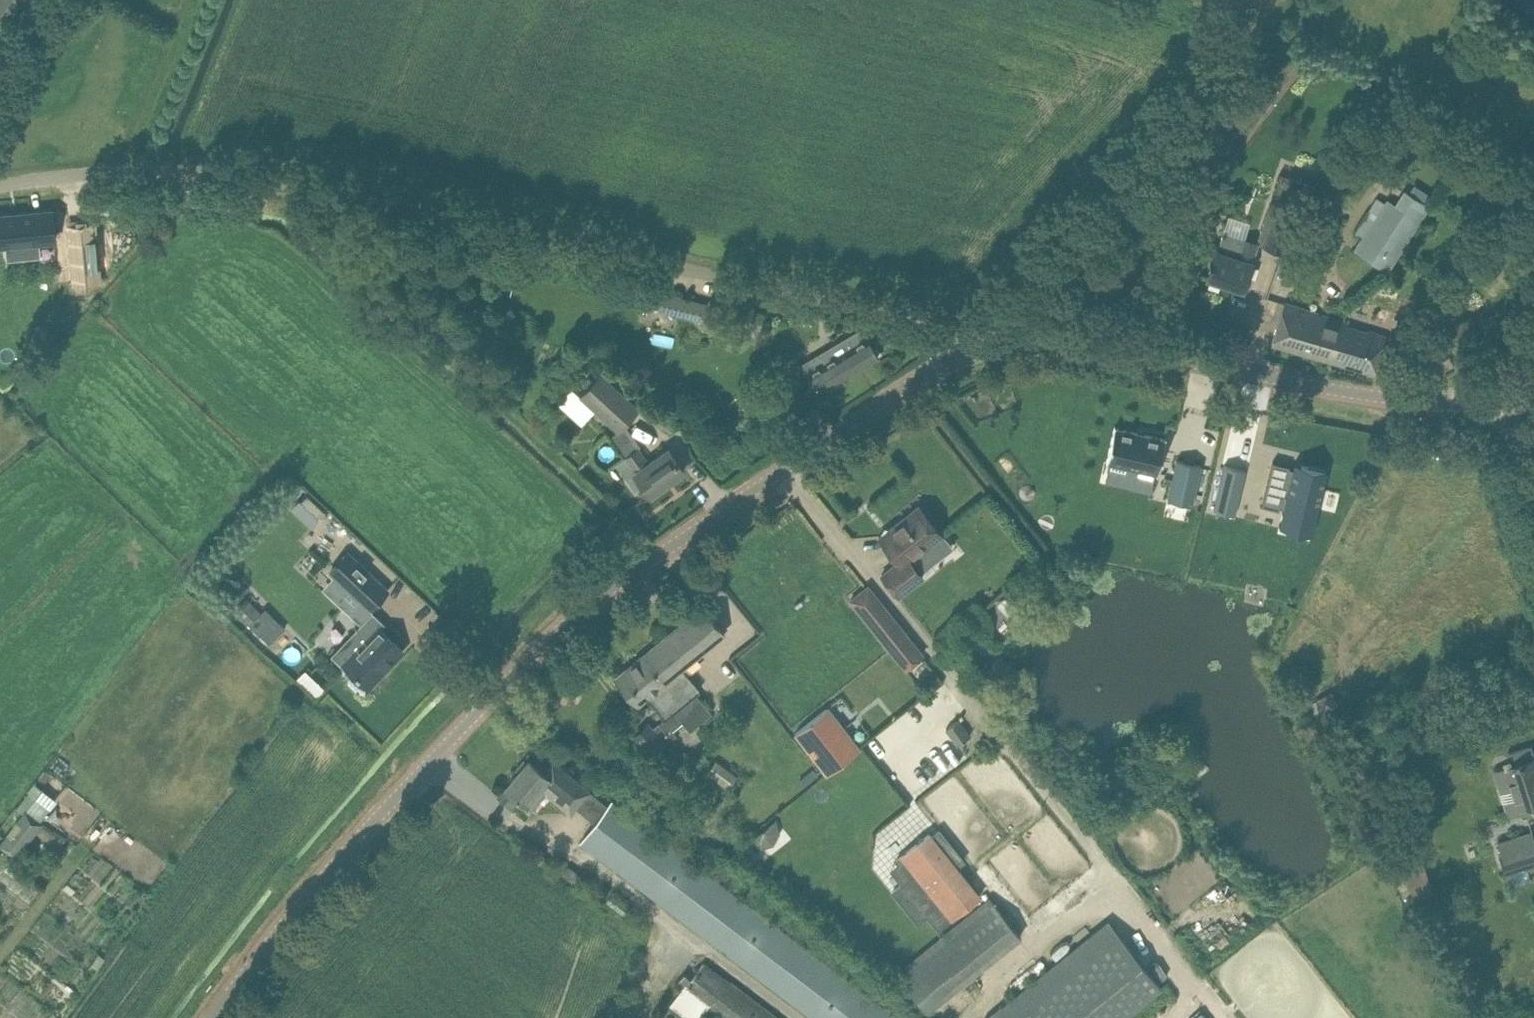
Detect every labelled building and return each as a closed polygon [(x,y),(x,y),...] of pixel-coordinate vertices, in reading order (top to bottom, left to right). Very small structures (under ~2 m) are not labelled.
[(9,0),(0,0),(0,13),(9,0)] [(1295,229),(1304,203),(1310,205),(1316,186),(1280,174),(1275,189),(1274,188),(1262,231),(1270,233),(1265,246),(1282,251),(1290,227),(1295,229)] [(1406,189),(1396,204),(1387,198),(1354,250),(1388,272),(1431,205),(1406,189)] [(0,217),(0,243),(7,242),(8,257),(39,254),(37,239),(54,237),(51,211),(0,217)] [(1243,288),(1258,242),(1242,236),(1242,238),(1224,232),(1218,248),(1214,247),(1208,265),(1211,265),(1207,276),(1243,288)] [(70,276),(52,278),(54,298),(77,295),(76,291),(90,290),(87,260),(84,233),(66,235),(68,262),(70,276)] [(708,304),(662,293),(658,308),(704,320),(708,304)] [(1272,343),(1328,359),(1341,321),(1283,304),(1272,343)] [(1341,321),(1328,359),(1374,373),(1385,335),(1341,321)] [(802,363),(818,391),(878,356),(862,328),(802,363)] [(616,361),(608,370),(626,387),(634,378),(616,361)] [(640,408),(602,373),(580,397),(618,432),(640,408)] [(1115,426),(1107,462),(1108,462),(1108,461),(1135,468),(1131,486),(1150,490),(1154,472),(1157,473),(1158,473),(1166,437),(1165,437),(1165,438),(1116,426),(1115,426)] [(648,463),(638,449),(625,457),(625,456),(616,462),(635,490),(644,484),(651,493),(684,470),(669,448),(648,463)] [(1177,459),(1168,498),(1192,504),(1202,464),(1177,459)] [(1223,459),(1212,505),(1239,512),(1251,466),(1223,459)] [(1273,460),(1262,504),(1279,508),(1279,506),(1284,507),(1282,513),(1284,513),(1284,512),(1314,519),(1310,533),(1312,533),(1328,469),(1326,469),(1326,470),(1301,465),(1301,467),(1295,465),(1296,461),(1295,461),(1293,468),(1289,467),(1289,464),(1273,460)] [(899,560),(882,574),(899,596),(923,578),(909,560),(942,534),(919,505),(901,519),(904,522),(882,539),(899,560)] [(385,588),(348,551),(330,571),(355,594),(346,604),(359,616),(385,588)] [(868,585),(850,597),(905,668),(923,654),(868,585)] [(260,612),(246,597),(235,609),(249,623),(260,612)] [(652,692),(669,714),(645,733),(642,729),(633,737),(650,758),(677,735),(672,729),(682,721),(690,730),(712,712),(696,692),(700,689),(682,668),(724,633),(702,605),(616,675),(638,703),(652,692)] [(401,651),(402,650),(378,626),(381,623),(370,612),(330,653),(342,664),(344,662),(368,685),(382,670),(380,668),(399,649),(401,651)] [(307,678),(319,690),(329,680),(318,669),(307,678)] [(1329,694),(1310,702),(1315,717),(1335,709),(1329,694)] [(828,706),(795,732),(827,773),(860,747),(828,706)] [(959,718),(947,727),(958,742),(970,733),(959,718)] [(1532,745),(1507,753),(1508,758),(1505,765),(1493,769),(1499,789),(1511,785),(1519,811),(1533,806),(1533,764),(1533,762),(1533,761),(1533,752),(1532,745)] [(529,759),(506,786),(517,795),(519,796),(519,797),(520,798),(521,799),(528,804),(539,790),(544,784),(573,808),(574,809),(590,790),(573,775),(569,772),(554,760),(544,771),(529,759)] [(716,760),(707,774),(729,789),(738,775),(716,760)] [(17,808),(23,813),(22,814),(22,815),(0,844),(16,856),(42,823),(36,819),(47,805),(50,807),(56,799),(43,789),(37,797),(29,792),(17,808)] [(581,839),(817,1017),(898,1017),(611,800),(608,804),(593,824),(581,839)] [(764,850),(788,832),(778,819),(754,836),(764,850)] [(896,859),(910,876),(893,890),(918,922),(927,914),(939,929),(980,896),(956,866),(964,860),(939,830),(931,836),(929,833),(896,859)] [(1500,853),(1507,876),(1511,875),(1514,886),(1532,880),(1528,869),(1533,867),(1533,835),(1532,830),(1513,836),(1517,847),(1501,852),(1500,853)] [(1415,901),(1434,894),(1422,861),(1403,868),(1415,901)] [(1022,937),(990,898),(896,973),(928,1013),(1022,937)] [(1162,988),(1108,920),(985,1017),(1124,1017),(1162,988)] [(705,1014),(710,1017),(774,1017),(704,963),(691,980),(684,974),(674,986),(681,992),(667,1010),(666,1009),(659,1017),(702,1017),(705,1014)]
